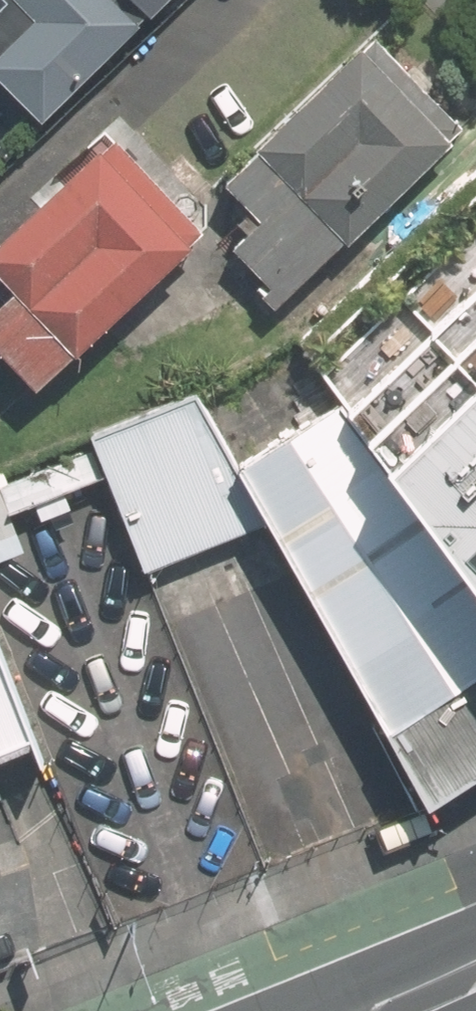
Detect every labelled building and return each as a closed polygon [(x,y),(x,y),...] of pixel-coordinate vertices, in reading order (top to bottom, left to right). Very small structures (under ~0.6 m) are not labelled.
[(52,116),(164,11),(176,0),(0,0),(0,60),(52,116)] [(385,37),(224,179),(263,224),(241,243),(269,275),(259,285),(279,308),(473,137),(385,37)] [(220,233),(213,226),(128,133),(2,248),(33,282),(0,312),(0,332),(45,381),(51,387),(220,233)] [(324,325),(475,524),(475,181),(324,325)] [(281,518),(248,460),(211,389),(105,429),(156,568),(281,518)] [(475,683),(475,558),(414,474),(356,399),(248,460),(281,518),(407,730),(475,683)] [(51,733),(0,603),(0,754),(51,733)] [(433,809),(386,825),(394,845),(441,828),(433,809)]
